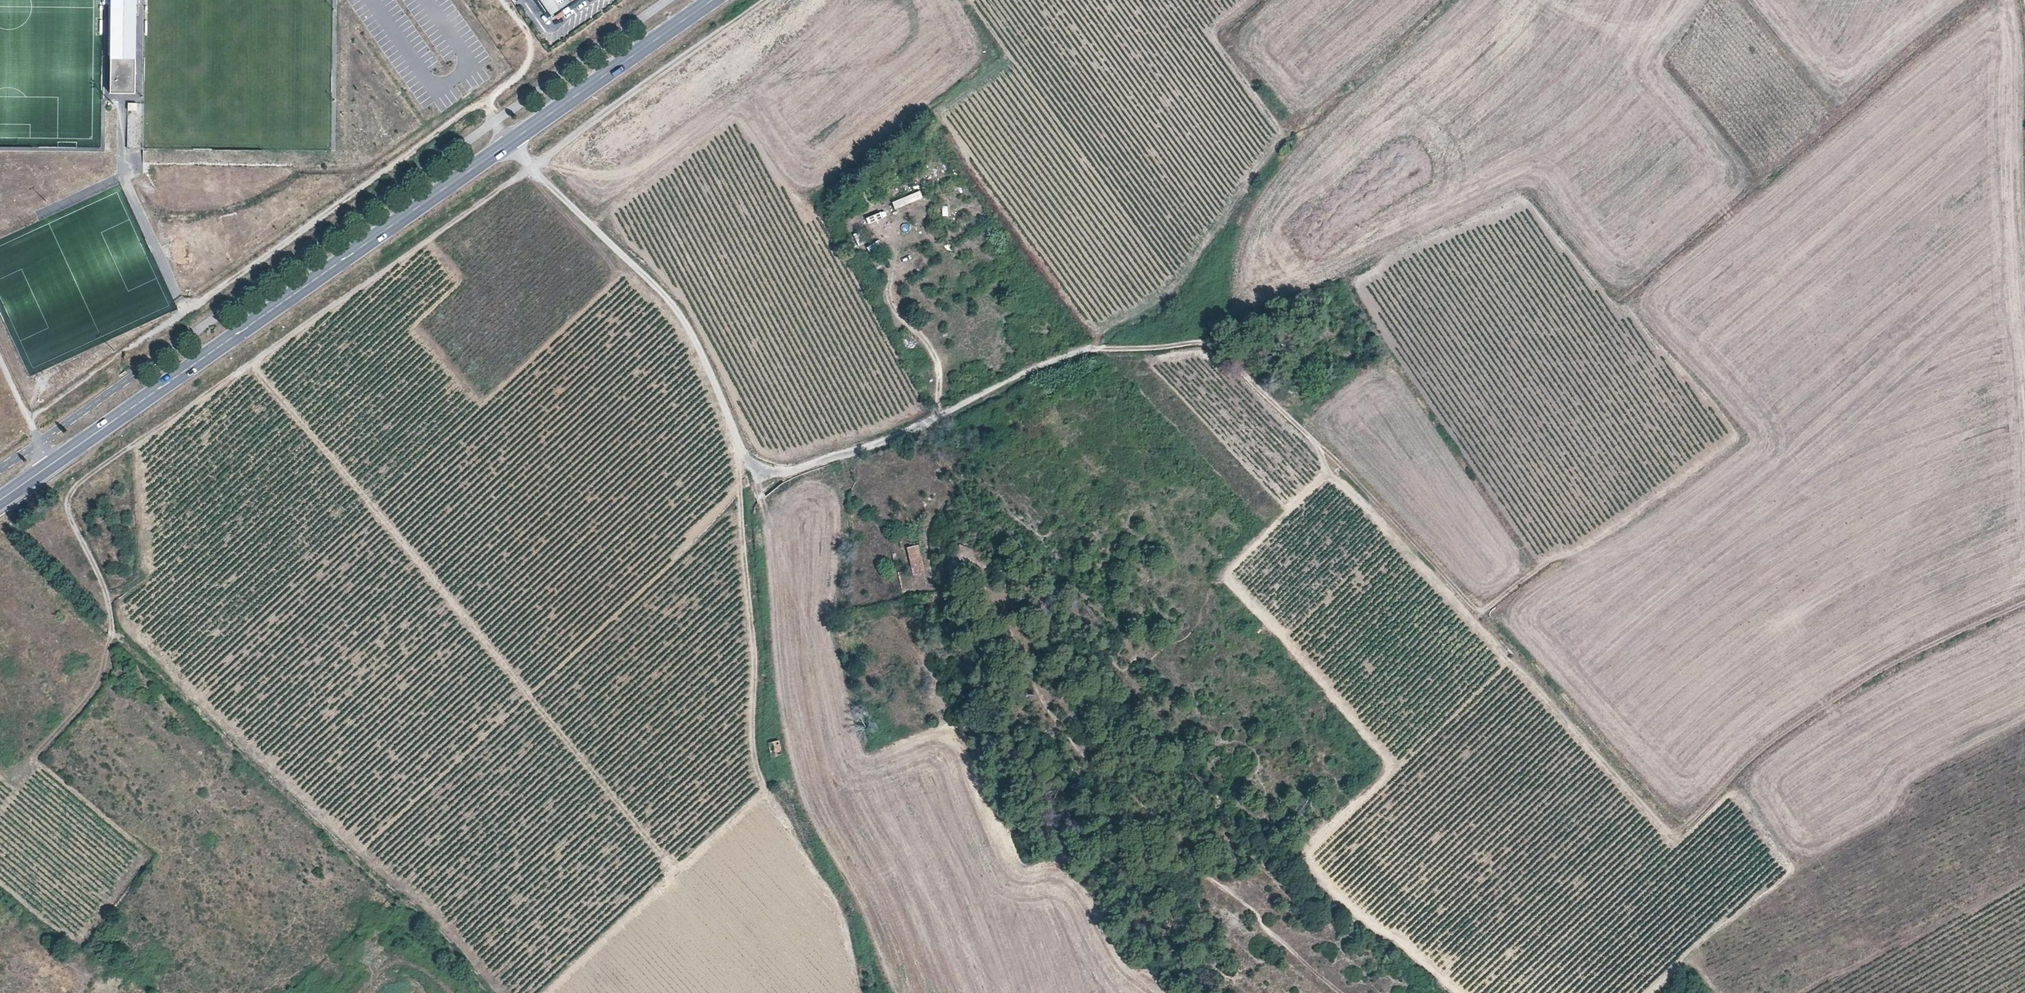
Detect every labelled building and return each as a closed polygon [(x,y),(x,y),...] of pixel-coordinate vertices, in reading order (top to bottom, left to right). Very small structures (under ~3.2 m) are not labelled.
[(134,0),(110,0),(108,92),(132,92),(134,0)] [(539,0),(534,0),(547,18),(551,16),(539,0)] [(552,19),(555,17),(563,11),(565,13),(569,10),(568,8),(579,0),(539,0),(552,19)] [(563,11),(555,17),(558,20),(586,0),(579,0),(568,8),(569,10),(565,13),(563,11)] [(920,191),(892,200),(894,208),(923,199),(920,191)] [(869,208),(858,192),(850,198),(861,214),(869,208)] [(885,223),(893,212),(888,208),(880,219),(885,223)] [(922,563),(918,544),(905,547),(910,565),(914,564),(915,571),(923,570),(922,563)] [(128,675),(135,668),(131,664),(124,671),(128,675)] [(778,739),(770,741),(773,753),(782,751),(778,739)]
